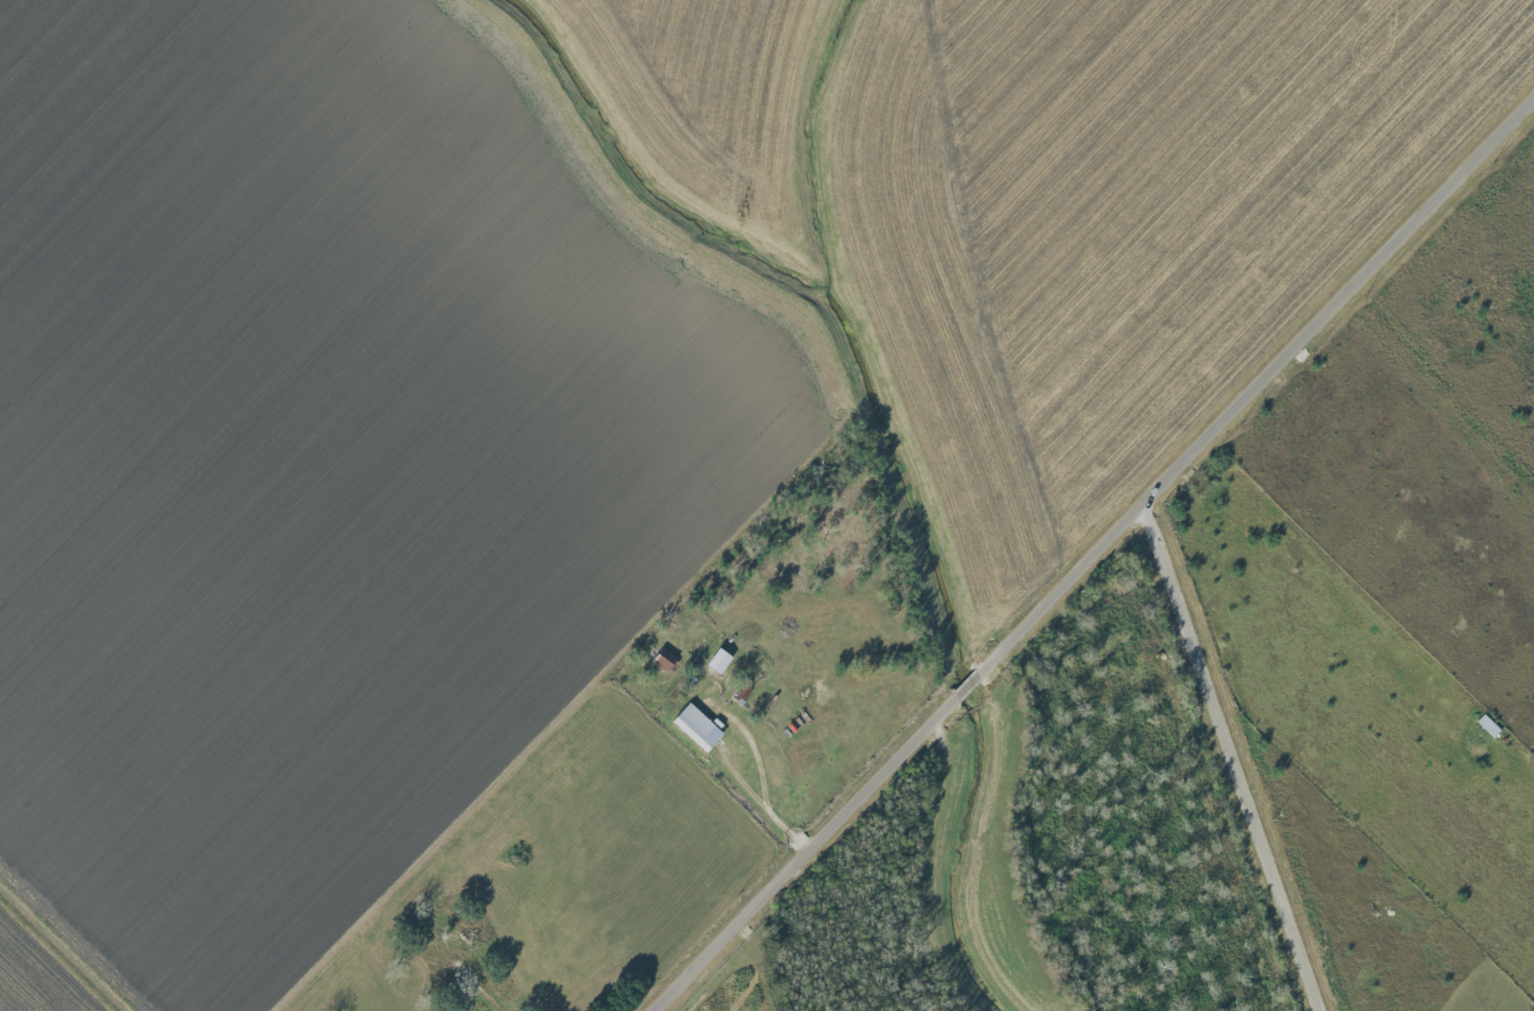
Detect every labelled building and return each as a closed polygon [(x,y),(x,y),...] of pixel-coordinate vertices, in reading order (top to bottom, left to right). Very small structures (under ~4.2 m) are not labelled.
[(669,673),(679,659),(663,647),(653,660),(669,673)] [(733,656),(719,647),(707,665),(721,674),(733,656)] [(724,734),(691,702),(673,720),(706,752),(724,734)] [(1477,722),(1494,738),(1501,730),(1484,714),(1477,722)]
